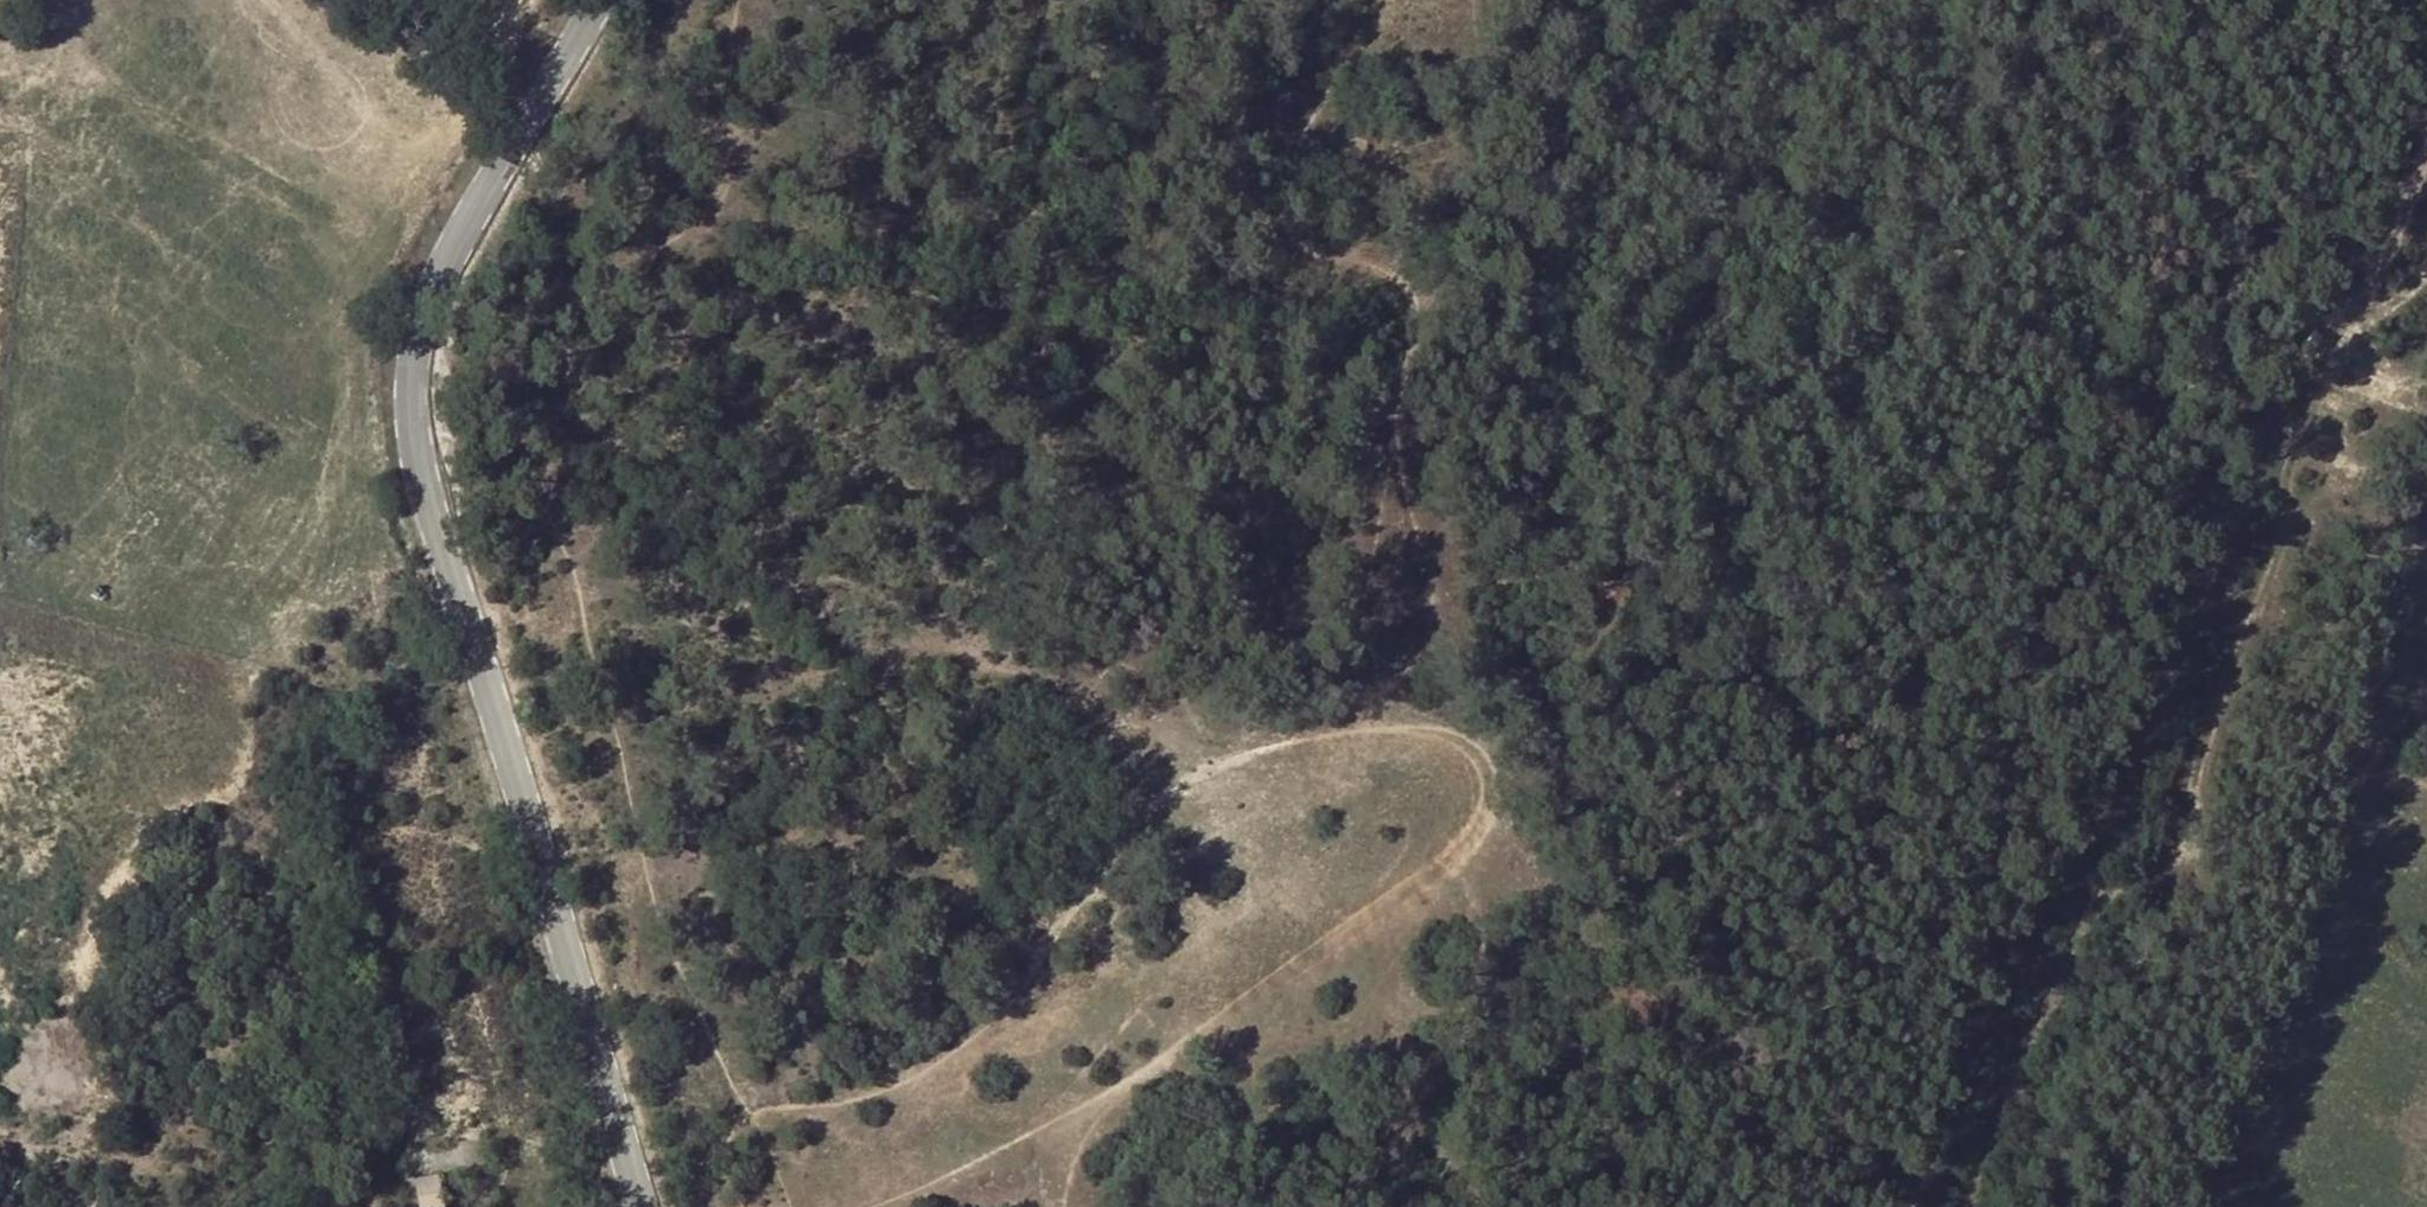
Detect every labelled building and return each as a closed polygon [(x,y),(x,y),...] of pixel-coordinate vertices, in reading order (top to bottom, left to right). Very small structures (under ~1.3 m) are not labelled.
[(413,1165),(414,1206),(441,1206),(440,1164),(413,1165)]
